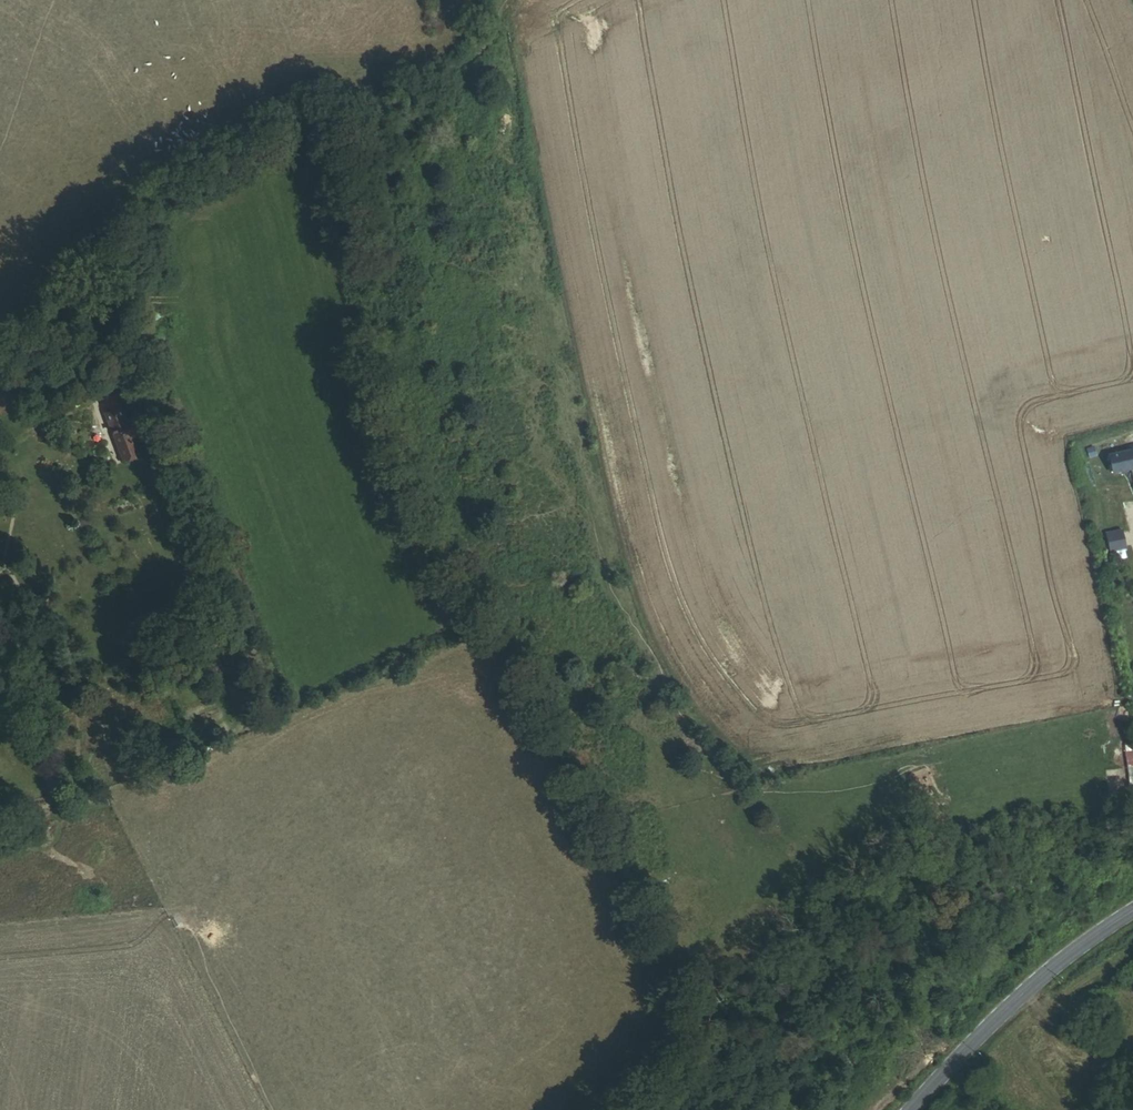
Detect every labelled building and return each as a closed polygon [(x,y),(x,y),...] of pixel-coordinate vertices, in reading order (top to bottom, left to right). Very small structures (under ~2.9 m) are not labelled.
[(12,333),(7,320),(0,325),(0,339),(12,333)] [(114,402),(126,397),(119,380),(108,384),(114,402)] [(142,437),(126,397),(114,402),(130,441),(142,437)] [(32,413),(44,407),(40,399),(28,405),(32,413)] [(1112,455),(1116,472),(1132,469),(1132,451),(1112,455)] [(1105,532),(1109,552),(1127,548),(1122,528),(1105,532)]
